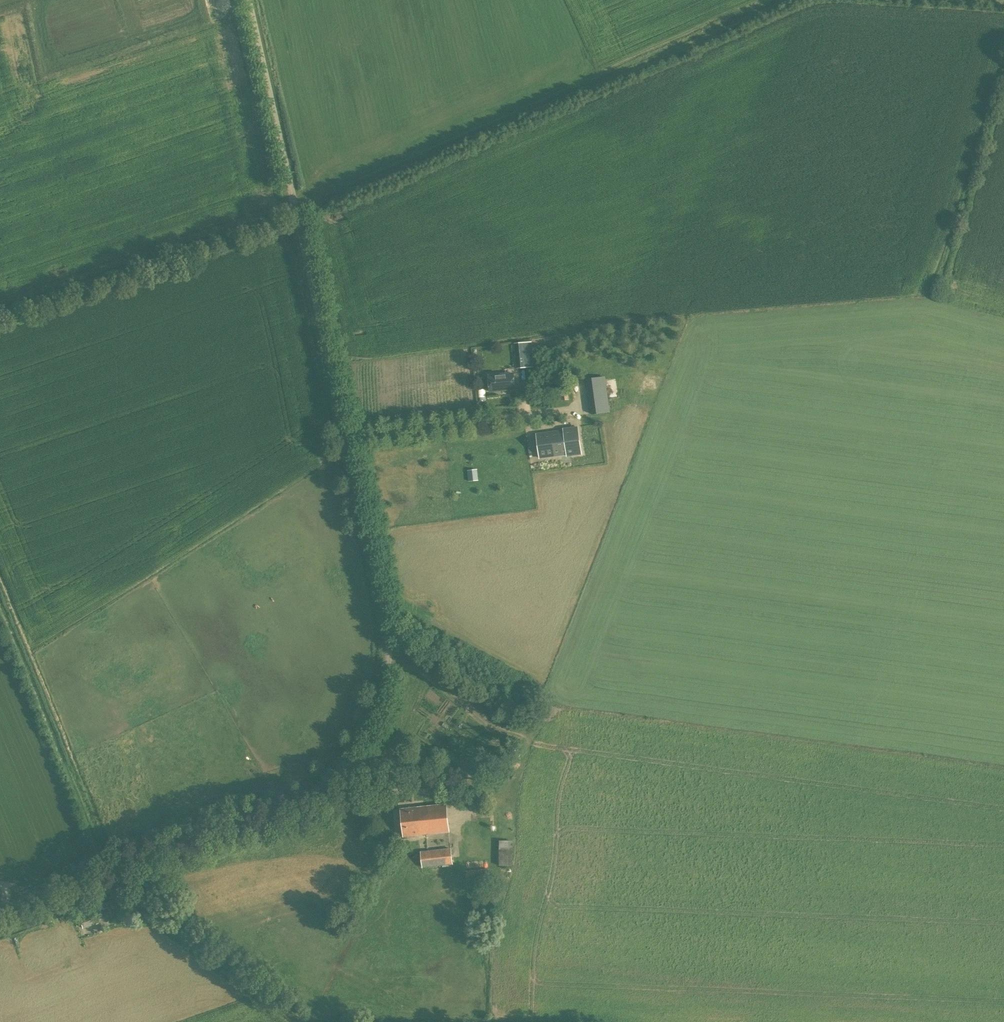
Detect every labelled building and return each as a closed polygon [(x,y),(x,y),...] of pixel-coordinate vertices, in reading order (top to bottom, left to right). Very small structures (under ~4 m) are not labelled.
[(533,341),(516,342),(517,367),(534,367),(533,341)] [(490,391),(515,389),(513,374),(488,376),(490,391)] [(588,385),(591,412),(610,410),(608,398),(606,383),(588,385)] [(564,430),(558,431),(562,455),(567,454),(567,456),(581,454),(577,427),(564,429),(564,430)] [(540,458),(562,455),(558,431),(537,434),(540,458)] [(469,481),(480,480),(479,468),(468,469),(469,481)] [(458,768),(457,779),(465,779),(465,768),(458,768)] [(404,836),(449,831),(446,804),(401,809),(404,836)] [(499,866),(513,867),(514,840),(500,840),(499,866)] [(422,868),(453,864),(451,848),(421,852),(422,868)] [(467,884),(487,882),(487,876),(489,876),(489,868),(466,870),(466,877),(461,878),(461,883),(467,883),(467,884)] [(83,927),(99,921),(96,912),(80,918),(83,927)]
